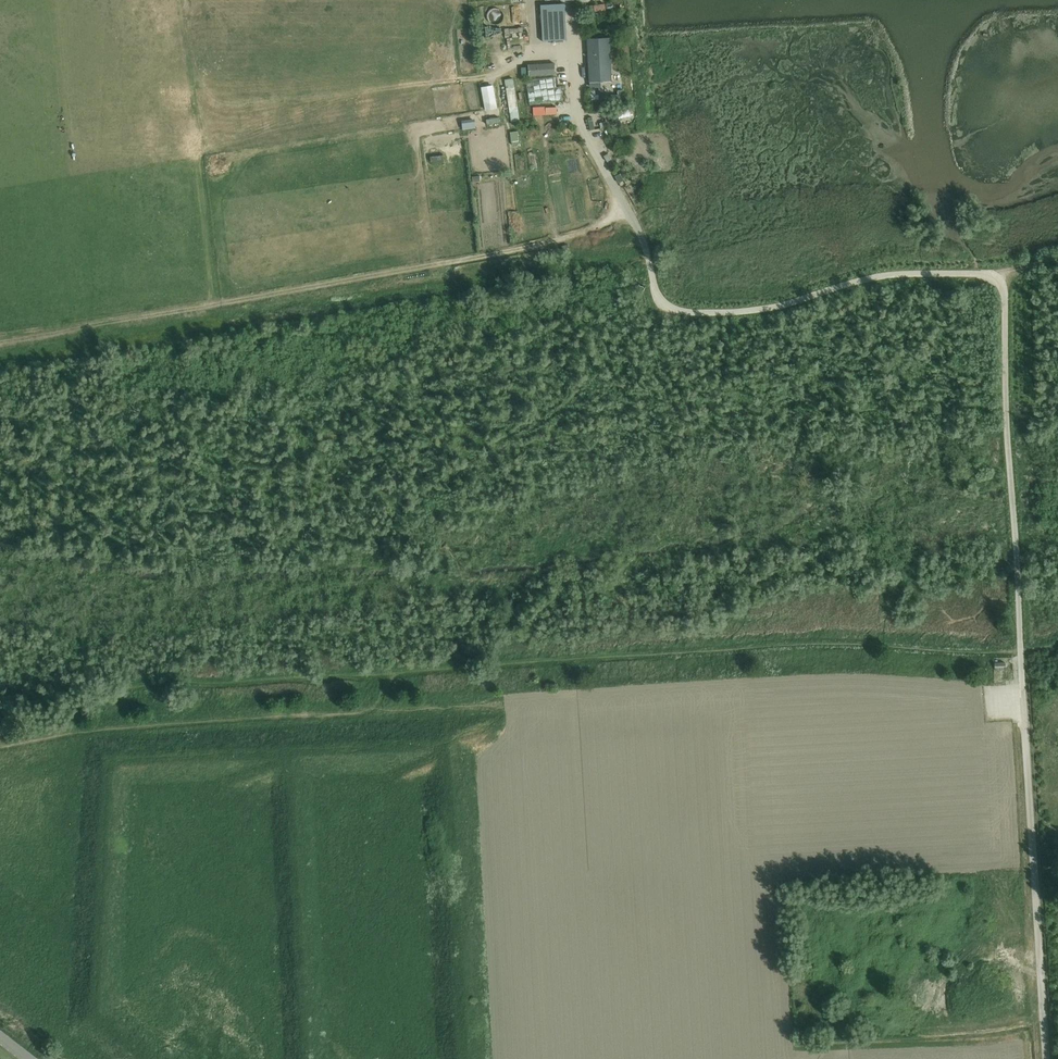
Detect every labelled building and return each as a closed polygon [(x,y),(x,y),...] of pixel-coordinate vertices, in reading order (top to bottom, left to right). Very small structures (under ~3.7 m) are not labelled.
[(604,3),(590,5),(591,12),(605,10),(604,3)] [(565,4),(541,5),(543,42),(567,40),(565,4)] [(609,38),(587,39),(589,83),(611,81),(609,38)] [(554,64),(528,65),(529,76),(555,74),(554,64)] [(493,86),(482,87),(486,110),(497,108),(493,86)] [(562,101),(561,88),(560,87),(528,91),(530,105),(562,101)] [(620,174),(615,176),(619,183),(624,180),(620,174)]
